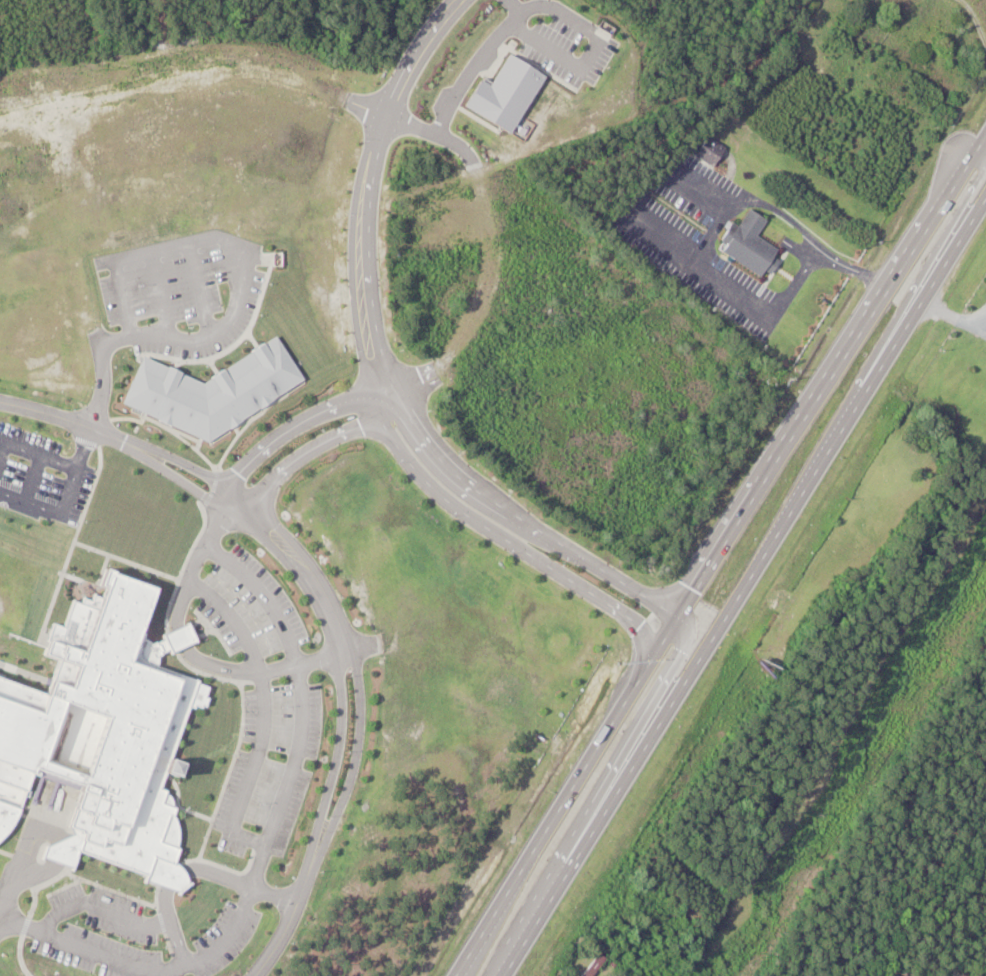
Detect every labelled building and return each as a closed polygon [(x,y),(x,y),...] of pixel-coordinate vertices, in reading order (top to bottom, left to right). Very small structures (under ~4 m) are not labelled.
[(708,167),(723,152),(707,136),(692,151),(708,167)] [(765,219),(743,208),(720,253),(765,277),(779,250),(756,237),(765,219)] [(208,359),(217,384),(234,378),(225,353),(208,359)] [(14,814),(0,833),(0,683),(32,694),(36,684),(54,690),(62,669),(34,658),(48,625),(58,629),(69,601),(85,607),(91,590),(85,588),(91,570),(156,592),(143,632),(150,643),(178,628),(188,622),(198,642),(185,647),(159,659),(161,667),(212,685),(204,710),(191,706),(159,787),(166,791),(170,802),(173,813),(177,826),(178,842),(177,854),(174,866),(181,873),(183,876),(186,884),(175,894),(166,890),(159,887),(137,883),(138,878),(74,856),(65,857),(61,869),(30,860),(36,847),(63,836),(61,830),(14,814)] [(598,954),(580,975),(594,975),(606,961),(598,954)]
